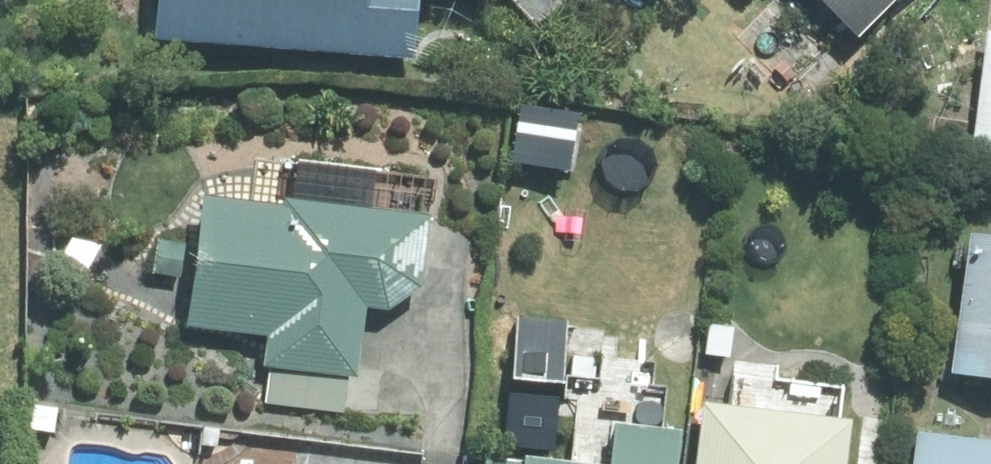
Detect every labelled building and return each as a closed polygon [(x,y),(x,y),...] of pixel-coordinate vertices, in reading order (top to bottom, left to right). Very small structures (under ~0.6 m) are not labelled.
[(152,39),(408,57),(412,0),(155,0),(152,39)] [(263,338),(259,368),(354,380),(363,308),(383,309),(416,285),(424,217),(281,198),(280,207),(199,197),(182,328),(263,338)] [(990,377),(990,237),(964,234),(948,371),(990,377)] [(708,326),(704,356),(726,359),(730,329),(708,326)] [(491,415),(533,416),(532,423),(566,424),(568,356),(493,353),(491,415)] [(827,400),(749,390),(746,411),(700,405),(693,463),(840,463),(845,420),(825,418),(827,400)] [(672,432),(611,423),(605,463),(667,463),(672,432)] [(913,463),(990,463),(990,443),(916,434),(913,463)]
